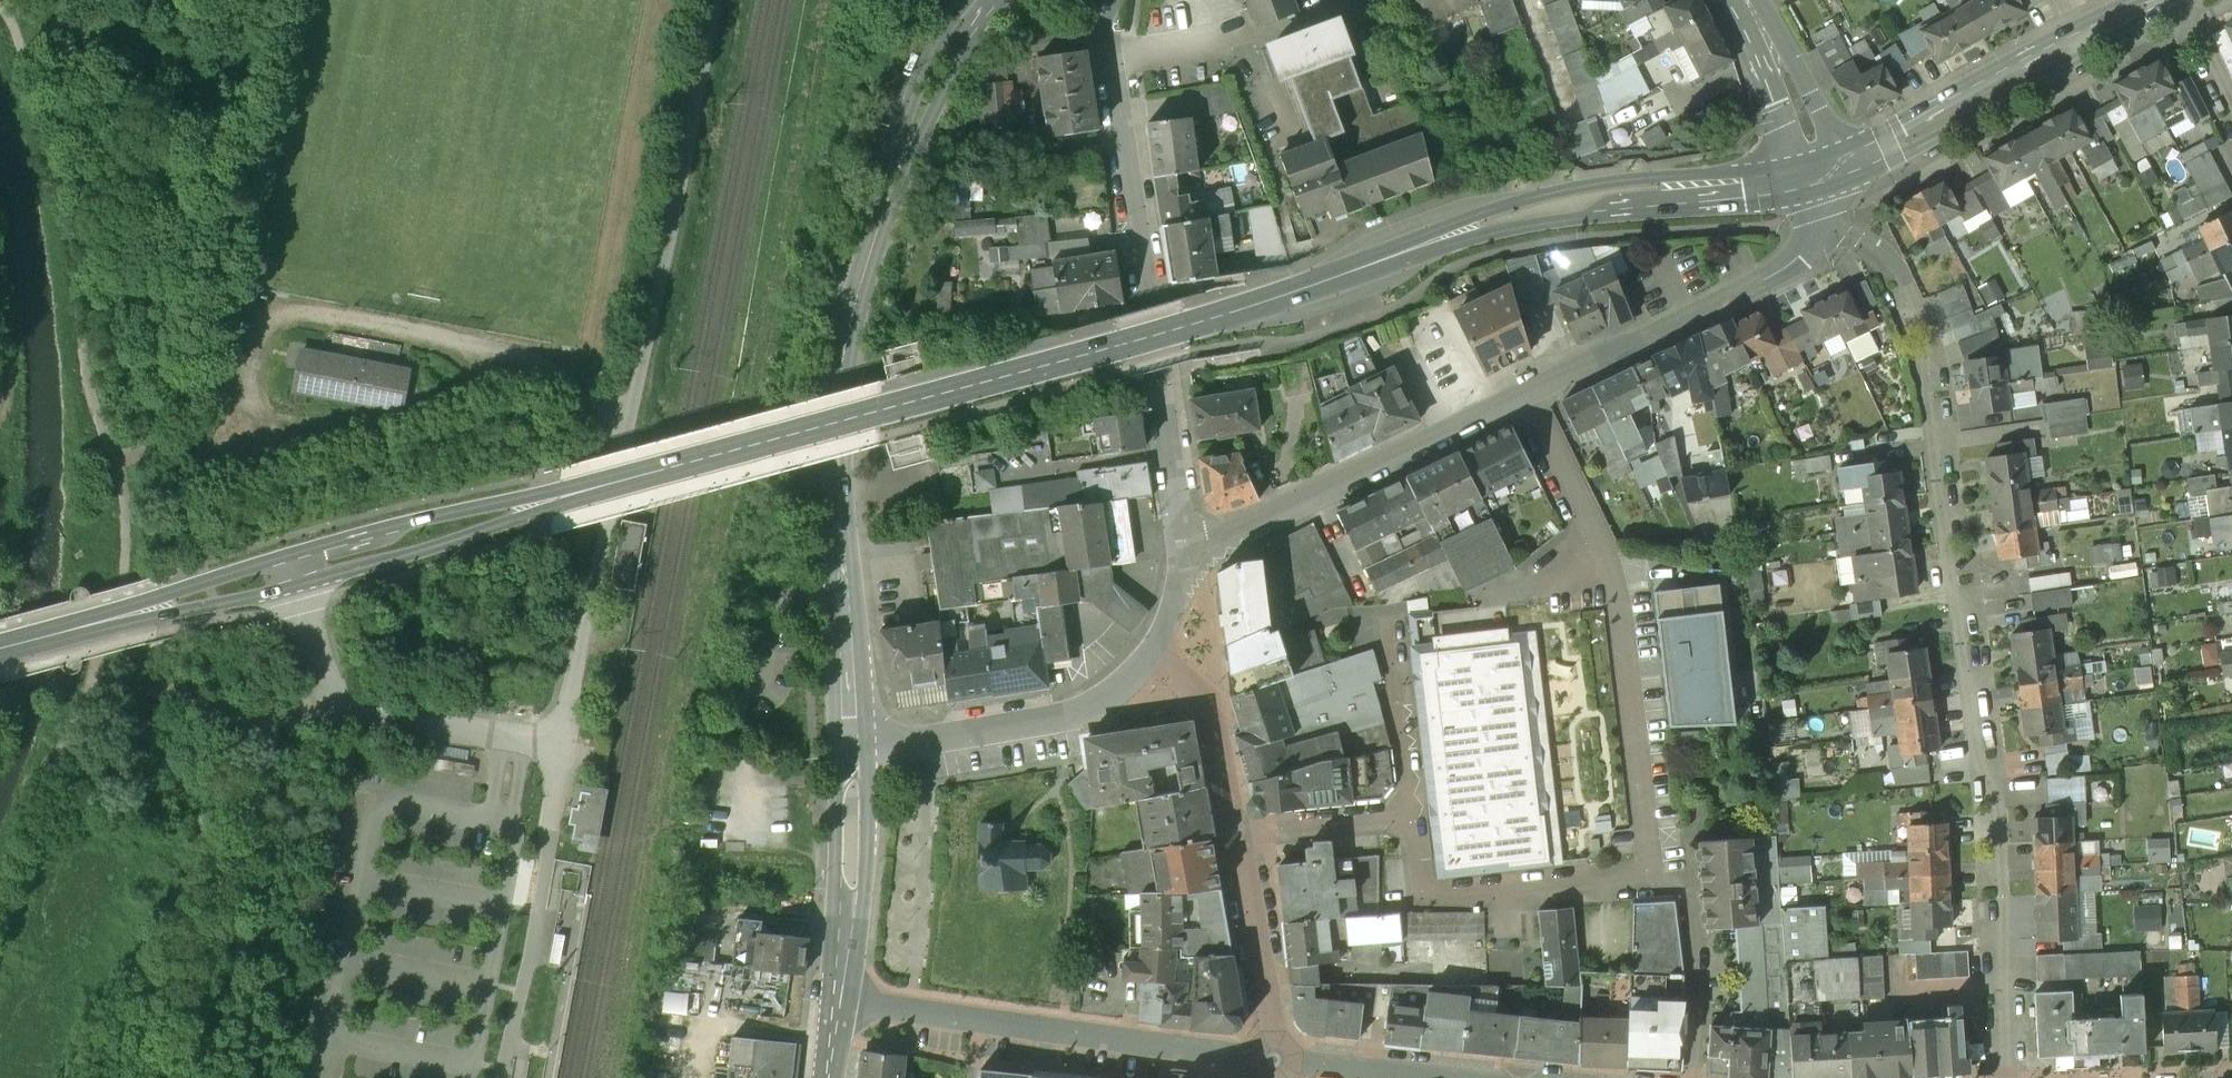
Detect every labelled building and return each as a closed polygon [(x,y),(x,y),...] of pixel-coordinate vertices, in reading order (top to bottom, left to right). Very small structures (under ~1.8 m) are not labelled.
[(1257,27),(1299,12),(1294,0),(1247,0),(1257,27)] [(1421,25),(1479,3),(1478,0),(1412,0),(1421,25)] [(1479,1),(1492,37),(1522,26),(1512,0),(1483,0),(1479,1)] [(1544,5),(1562,56),(1585,48),(1567,0),(1558,0),(1544,5)] [(1664,6),(1661,0),(1644,0),(1630,7),(1637,20),(1647,14),(1664,6)] [(1664,6),(1671,20),(1677,29),(1708,12),(1702,0),(1676,0),(1664,6)] [(1960,0),(1947,0),(1953,11),(1963,5),(1960,0)] [(1963,5),(1981,36),(2003,24),(1989,0),(1972,0),(1963,5)] [(2003,24),(2025,11),(2019,0),(1989,0),(2003,24)] [(2019,0),(2025,11),(2046,0),(2020,0),(2019,0)] [(1953,11),(1942,17),(1960,49),(1981,36),(1963,5),(1953,11)] [(1671,20),(1664,6),(1647,14),(1653,25),(1655,29),(1671,20)] [(1708,12),(1677,29),(1684,44),(1689,52),(1721,35),(1708,12)] [(1960,49),(1942,17),(1919,30),(1931,51),(1937,62),(1960,49)] [(1655,29),(1649,31),(1654,41),(1677,29),(1671,20),(1655,29)] [(1338,21),(1271,46),(1282,77),(1289,75),(1309,129),(1302,146),(1280,154),(1304,216),(1329,207),(1333,218),(1434,180),(1414,100),(1373,115),(1338,21)] [(1655,29),(1653,25),(1633,35),(1640,48),(1653,41),(1654,41),(1649,31),(1655,29)] [(2211,34),(2231,78),(2231,40),(2226,27),(2211,34)] [(1654,41),(1653,41),(1659,51),(1660,51),(1669,46),(1672,51),(1684,44),(1677,29),(1654,41)] [(1839,34),(1816,47),(1831,75),(1853,62),(1839,34)] [(1721,35),(1689,52),(1701,75),(1732,59),(1721,35)] [(1925,40),(1907,52),(1914,64),(1931,51),(1925,40)] [(1640,48),(1594,73),(1599,85),(1638,65),(1661,53),(1660,51),(1659,51),(1653,41),(1640,48)] [(1689,52),(1684,44),(1672,51),(1689,82),(1701,75),(1689,52)] [(1585,48),(1562,56),(1586,120),(1608,112),(1599,85),(1594,73),(1585,48)] [(1898,48),(1881,57),(1883,61),(1887,68),(1902,56),(1898,48)] [(1085,49),(1038,56),(1050,136),(1097,129),(1085,49)] [(1902,56),(1887,68),(1893,80),(1910,68),(1903,56),(1902,56)] [(2159,58),(2136,70),(2153,103),(2176,91),(2172,83),(2159,58)] [(1883,61),(1859,73),(1876,105),(1900,93),(1893,80),(1887,68),(1883,61)] [(1853,62),(1831,75),(1836,84),(1859,73),(1853,62)] [(1448,63),(1412,73),(1417,90),(1452,80),(1448,63)] [(1652,93),(1638,65),(1599,85),(1608,112),(1652,93)] [(2136,70),(2112,83),(2120,99),(2127,110),(2129,115),(2153,103),(2136,70)] [(1859,73),(1836,84),(1853,117),(1876,105),(1859,73)] [(2188,74),(2172,83),(2176,91),(2181,101),(2191,116),(2207,107),(2188,74)] [(1011,83),(982,86),(986,122),(1015,119),(1013,109),(1023,108),(1022,92),(1012,93),(1011,83)] [(1200,88),(1204,116),(1236,112),(1226,85),(1200,88)] [(2176,91),(2153,103),(2159,113),(2181,101),(2176,91)] [(2120,99),(2103,108),(2110,119),(2127,110),(2120,99)] [(2181,101),(2159,113),(2167,129),(2191,116),(2181,101)] [(2153,103),(2129,115),(2127,117),(2142,144),(2167,129),(2159,113),(2153,103)] [(2072,107),(2050,119),(2068,151),(2079,145),(2090,138),(2080,120),(2072,107)] [(2113,138),(2098,110),(2085,118),(2100,145),(2103,144),(2113,138)] [(1192,116),(1148,122),(1155,177),(1176,174),(1199,169),(1192,116)] [(2100,145),(2085,118),(2080,120),(2090,138),(2079,145),(2091,168),(2111,157),(2103,144),(2100,145)] [(2050,119),(2028,131),(2045,163),(2055,158),(2068,151),(2050,119)] [(1592,123),(1562,134),(1572,160),(1602,149),(1592,123)] [(2028,131),(2006,144),(2024,175),(2035,169),(2045,163),(2028,131)] [(1572,160),(1562,134),(1547,139),(1557,165),(1572,160)] [(2006,144),(1982,157),(1993,178),(1999,189),(2024,175),(2006,144)] [(1516,146),(1501,151),(1506,164),(1521,159),(1516,146)] [(2209,152),(2186,163),(2191,175),(2214,163),(2209,152)] [(2068,181),(2055,158),(2045,163),(2058,186),(2068,181)] [(2045,163),(2035,169),(2047,192),(2058,186),(2045,163)] [(2214,163),(2191,175),(2197,185),(2219,174),(2214,163)] [(1155,177),(1163,225),(1199,219),(1208,217),(1205,200),(1190,203),(1186,196),(1178,195),(1176,174),(1155,177)] [(2219,174),(2197,185),(2202,196),(2225,184),(2219,174)] [(1993,178),(1977,187),(1993,216),(2010,207),(1999,189),(1993,178)] [(1943,179),(1920,192),(1938,224),(1961,211),(1958,205),(1951,193),(1943,179)] [(2068,181),(2058,186),(2064,197),(2066,200),(2076,195),(2068,181)] [(1968,184),(1951,193),(1958,205),(1966,200),(1975,195),(1968,184)] [(2225,184),(2202,196),(2207,208),(2230,196),(2225,184)] [(2058,186),(2047,192),(2054,203),(2064,197),(2058,186)] [(1938,224),(1920,192),(1897,204),(1915,237),(1938,224)] [(1975,195),(1966,200),(1973,212),(1981,207),(1975,195)] [(1229,213),(1235,248),(1254,245),(1249,210),(1229,213)] [(2199,226),(2205,239),(2210,249),(2231,239),(2231,210),(2199,226)] [(1224,214),(1208,217),(1214,251),(1235,248),(1229,213),(1224,214)] [(1047,214),(1015,217),(1018,245),(1049,243),(1047,214)] [(1199,219),(1163,225),(1172,282),(1217,275),(1214,251),(1208,217),(1199,219)] [(994,219),(955,222),(956,236),(995,232),(994,219)] [(1938,224),(1915,237),(1921,247),(1922,247),(1944,235),(1938,224)] [(1944,235),(1922,247),(1928,259),(1934,256),(1933,253),(1949,244),(1944,235)] [(1090,239),(1049,243),(1050,255),(1052,260),(1093,254),(1090,239)] [(2205,239),(2182,250),(2187,260),(2210,249),(2205,239)] [(2210,249),(2215,260),(2222,273),(2231,268),(2231,239),(2210,249)] [(1018,245),(1005,247),(1006,259),(1050,255),(1049,243),(1018,245)] [(1235,248),(1214,251),(1217,275),(1258,268),(1254,245),(1235,248)] [(1591,247),(1564,250),(1550,252),(1564,286),(1584,278),(1583,276),(1600,269),(1591,247)] [(2210,249),(2187,260),(2191,271),(2215,260),(2210,249)] [(1093,254),(1052,260),(1053,267),(1060,312),(1075,310),(1075,309),(1123,302),(1115,250),(1093,254)] [(2182,250),(2174,254),(2178,264),(2187,260),(2182,250)] [(2187,260),(2178,264),(2182,273),(2183,275),(2191,271),(2187,260)] [(1600,269),(1583,276),(1584,278),(1585,278),(1607,329),(1631,318),(1623,294),(1612,264),(1600,269)] [(2178,264),(2167,270),(2171,278),(2182,273),(2178,264)] [(1982,281),(1993,302),(2023,287),(2012,266),(1982,281)] [(1053,267),(1030,271),(1038,316),(1060,312),(1053,267)] [(2201,301),(2231,297),(2231,295),(2222,273),(2194,287),(2201,301)] [(1545,275),(1511,285),(1517,307),(1517,308),(1518,312),(1519,315),(1554,303),(1545,275)] [(1564,286),(1554,291),(1576,343),(1607,329),(1585,278),(1584,278),(1564,286)] [(1865,280),(1854,285),(1864,307),(1875,302),(1865,280)] [(1962,284),(1938,293),(1942,305),(1967,296),(1962,284)] [(1511,285),(1454,312),(1484,372),(1530,349),(1519,315),(1518,312),(1517,308),(1517,307),(1511,285)] [(1863,320),(1847,288),(1825,299),(1840,331),(1863,320)] [(1967,296),(1942,305),(1947,317),(1971,308),(1967,296)] [(1825,299),(1802,310),(1806,319),(1817,342),(1840,331),(1825,299)] [(1971,308),(1947,317),(1952,330),(1976,321),(1974,315),(1971,308)] [(1988,308),(1974,315),(1976,321),(1980,333),(1995,328),(1988,308)] [(1786,328),(1773,335),(1761,310),(1732,325),(1749,360),(1762,353),(1773,375),(1802,361),(1797,351),(1786,328)] [(2207,318),(2209,331),(2211,344),(2231,341),(2231,314),(2207,318)] [(2207,318),(2185,321),(2187,334),(2209,331),(2207,318)] [(1729,319),(1707,329),(1707,330),(1700,333),(1710,387),(1724,380),(1725,379),(1722,373),(1749,360),(1732,325),(1729,319)] [(1806,319),(1786,328),(1797,351),(1803,348),(1812,344),(1817,342),(1806,319)] [(1863,320),(1840,331),(1845,341),(1868,330),(1863,320)] [(1976,321),(1952,330),(1956,342),(1958,342),(1980,333),(1976,321)] [(2185,321),(2175,322),(2176,335),(2187,334),(2185,321)] [(1980,333),(1958,342),(1965,362),(2000,357),(1995,328),(1980,333)] [(1868,330),(1845,341),(1854,359),(1876,349),(1868,330)] [(1700,333),(1653,356),(1670,391),(1676,388),(1683,392),(1710,387),(1700,333)] [(2090,341),(2090,364),(2115,364),(2114,341),(2090,341)] [(2211,344),(2214,369),(2231,367),(2231,341),(2211,344)] [(1812,344),(1803,348),(1806,354),(1815,350),(1812,344)] [(415,369),(300,346),(290,392),(405,415),(415,369)] [(2037,352),(2001,357),(2005,383),(2041,377),(2037,352)] [(1653,356),(1632,366),(1649,401),(1670,391),(1653,356)] [(1372,357),(1343,370),(1347,384),(1349,390),(1380,374),(1372,357)] [(2000,357),(1965,362),(1969,388),(2005,383),(2001,357),(2000,357)] [(1306,359),(1281,365),(1288,397),(1313,391),(1306,359)] [(1632,366),(1592,386),(1606,416),(1608,421),(1649,401),(1632,366)] [(2214,369),(2216,380),(2216,382),(2231,380),(2231,367),(2214,369)] [(1380,374),(1349,390),(1350,394),(1374,442),(1418,420),(1393,368),(1380,374)] [(2214,369),(2204,371),(2205,382),(2216,380),(2214,369)] [(1343,370),(1313,378),(1317,392),(1347,384),(1343,370)] [(1807,371),(1787,382),(1795,396),(1815,384),(1807,371)] [(2041,377),(2005,383),(2007,393),(2043,388),(2041,377)] [(1724,380),(1710,387),(1714,409),(1715,417),(1730,414),(1724,380)] [(2005,383),(1969,388),(1973,414),(2009,409),(2007,393),(2005,383)] [(1347,384),(1317,392),(1321,408),(1350,394),(1349,390),(1347,384)] [(1592,386),(1561,401),(1576,430),(1592,423),(1601,418),(1606,416),(1592,386)] [(1254,389),(1191,400),(1197,437),(1219,434),(1220,435),(1260,428),(1254,389)] [(2217,391),(2219,403),(2231,401),(2231,389),(2217,391)] [(1350,394),(1321,408),(1335,461),(1374,442),(1350,394)] [(2082,399),(2042,405),(2044,420),(2073,416),(2084,415),(2082,399)] [(2219,403),(2223,429),(2231,428),(2231,401),(2219,403)] [(2219,403),(2190,407),(2194,433),(2223,429),(2219,403)] [(1658,450),(1676,450),(1674,441),(1671,427),(1670,409),(1658,409),(1658,450)] [(1692,414),(1694,422),(1697,436),(1717,432),(1715,417),(1714,409),(1692,414)] [(1139,412),(1081,420),(1083,434),(1099,432),(1102,453),(1144,447),(1139,412)] [(2073,416),(2044,420),(2047,438),(2076,434),(2073,416)] [(1598,426),(1604,423),(1601,418),(1592,423),(1596,430),(1598,426)] [(1596,430),(1600,439),(1602,443),(1615,436),(1608,421),(1604,423),(1598,426),(1596,430)] [(1694,422),(1671,427),(1674,441),(1697,436),(1694,422)] [(1596,430),(1592,423),(1576,430),(1584,447),(1600,439),(1596,430)] [(1645,425),(1617,439),(1627,460),(1655,446),(1645,425)] [(1512,426),(1459,452),(1480,495),(1490,491),(1534,469),(1512,426)] [(2223,429),(2226,455),(2231,454),(2231,428),(2223,429)] [(1730,494),(1717,432),(1697,436),(1674,441),(1676,450),(1679,467),(1690,465),(1687,454),(1708,450),(1712,471),(1681,477),(1686,503),(1730,494)] [(1617,439),(1615,436),(1602,443),(1617,473),(1631,467),(1627,460),(1617,439)] [(2032,450),(2030,438),(2021,440),(2022,452),(2032,450)] [(2021,440),(1997,443),(1999,455),(2022,452),(2021,440)] [(1459,452),(1408,476),(1426,514),(1434,529),(1449,521),(1446,514),(1481,497),(1480,495),(1459,452)] [(1999,455),(1985,457),(1988,483),(2026,478),(2022,452),(1999,455)] [(1239,455),(1201,459),(1207,503),(1221,512),(1258,498),(1239,455)] [(1828,455),(1795,460),(1798,476),(1831,470),(1828,455)] [(1147,460),(1107,466),(1113,501),(1124,499),(1152,495),(1147,460)] [(1882,460),(1860,463),(1862,476),(1884,472),(1882,460)] [(1860,463),(1849,465),(1851,477),(1862,476),(1860,463)] [(1107,466),(1078,470),(1079,476),(1083,502),(1083,504),(1113,501),(1107,466)] [(1884,472),(1862,476),(1866,503),(1902,497),(1898,470),(1884,472)] [(990,492),(998,490),(995,471),(976,474),(979,493),(990,492)] [(2231,485),(2230,477),(2229,472),(2212,475),(2214,487),(2231,485)] [(1079,476),(1067,478),(1070,504),(1083,502),(1079,476)] [(1408,476),(1375,492),(1393,530),(1415,519),(1426,514),(1408,476)] [(1851,477),(1855,504),(1866,503),(1862,476),(1851,477)] [(1067,478),(1021,487),(1024,509),(1070,504),(1067,478)] [(2026,478),(1988,483),(1992,508),(2029,503),(2028,491),(2026,478)] [(2205,488),(2209,517),(2231,514),(2231,495),(2231,487),(2231,485),(2214,487),(2205,488)] [(2063,486),(2053,487),(2054,499),(2064,498),(2063,486)] [(1024,509),(1021,487),(998,490),(990,492),(994,513),(1024,509)] [(2053,487),(2028,491),(2029,503),(2054,499),(2053,487)] [(1495,502),(1490,491),(1480,495),(1481,497),(1486,507),(1495,502)] [(1375,492),(1337,511),(1355,548),(1377,538),(1393,530),(1375,492)] [(1902,497),(1866,503),(1869,527),(1906,522),(1905,516),(1902,497)] [(2064,498),(2054,499),(2056,509),(2066,508),(2064,498)] [(1074,568),(1110,563),(1132,560),(1124,499),(1113,501),(1083,504),(1083,502),(1070,504),(1024,509),(994,513),(929,520),(936,587),(980,581),(1074,568)] [(2054,499),(2029,503),(2031,512),(2056,509),(2054,499)] [(1855,504),(1845,506),(1846,516),(1837,517),(1839,532),(1842,531),(1850,530),(1869,527),(1866,503),(1855,504)] [(2029,503),(1992,508),(1995,533),(2033,528),(2031,512),(2029,503)] [(2056,509),(2031,512),(2033,528),(2058,524),(2056,509)] [(1434,529),(1426,514),(1415,519),(1424,539),(1436,533),(1434,529)] [(1492,519),(1440,541),(1462,585),(1464,589),(1515,566),(1492,519)] [(1869,527),(1850,530),(1854,555),(1873,552),(1909,547),(1906,522),(1869,527)] [(1313,523),(1223,568),(1219,572),(1218,578),(1226,644),(1267,625),(1271,623),(1270,607),(1310,587),(1315,597),(1343,584),(1313,523)] [(2214,529),(2216,542),(2231,540),(2231,527),(2214,529)] [(2033,528),(1995,533),(1999,558),(2013,557),(2036,553),(2033,528)] [(1393,530),(1377,538),(1381,547),(1387,558),(1403,550),(1393,530)] [(1842,531),(1845,547),(1835,549),(1837,558),(1854,555),(1850,530),(1842,531)] [(1424,539),(1418,542),(1428,565),(1447,556),(1440,541),(1436,533),(1424,539)] [(1428,565),(1418,542),(1403,550),(1408,561),(1411,560),(1412,563),(1410,564),(1414,572),(1428,565)] [(1381,547),(1360,557),(1365,568),(1387,558),(1381,547)] [(1909,547),(1873,552),(1876,578),(1913,572),(1909,547)] [(1387,558),(1365,568),(1376,590),(1414,572),(1410,564),(1412,563),(1411,560),(1408,561),(1403,550),(1387,558)] [(1873,552),(1854,555),(1860,598),(1915,590),(1913,572),(1876,578),(1873,552)] [(2046,552),(2036,553),(2038,565),(2048,564),(2046,552)] [(2036,553),(2013,557),(2014,568),(2038,565),(2036,553)] [(1428,565),(1414,572),(1423,591),(1462,585),(1447,556),(1428,565)] [(1110,563),(1074,568),(1079,600),(1095,601),(1106,609),(1121,590),(1112,583),(1110,563)] [(1074,568),(980,581),(982,593),(983,604),(1011,600),(1035,597),(1036,606),(1065,602),(1079,600),(1074,568)] [(1745,572),(1751,605),(1765,603),(1759,569),(1745,572)] [(2027,578),(2029,593),(2052,589),(2069,587),(2067,572),(2027,578)] [(939,610),(964,606),(962,595),(982,593),(980,581),(936,587),(939,610)] [(1669,727),(1736,725),(1720,583),(1653,591),(1669,727)] [(1310,587),(1270,607),(1271,623),(1267,625),(1270,632),(1279,629),(1335,607),(1354,606),(1343,584),(1315,597),(1310,587)] [(2019,594),(2022,619),(2045,616),(2055,614),(2052,589),(2029,593),(2019,594)] [(1148,610),(1121,590),(1106,609),(1104,612),(1130,632),(1148,610)] [(983,604),(982,593),(962,595),(964,606),(983,604)] [(1035,597),(1011,600),(1015,632),(987,636),(988,648),(989,659),(993,693),(1046,685),(1042,657),(1041,650),(1036,606),(1035,597)] [(1879,600),(1850,604),(1852,620),(1881,615),(1879,600)] [(2222,602),(2224,613),(2231,612),(2231,604),(2231,600),(2222,602)] [(1070,653),(1065,602),(1036,606),(1041,650),(1042,657),(1070,653)] [(1430,611),(1410,614),(1413,647),(1434,645),(1430,611)] [(2045,616),(2046,628),(2057,627),(2055,614),(2045,616)] [(2045,616),(2022,619),(2023,631),(2046,628),(2045,616)] [(940,620),(879,629),(884,667),(892,666),(895,689),(947,681),(943,645),(940,620)] [(1267,625),(1226,644),(1233,693),(1233,694),(1277,680),(1321,666),(1325,664),(1314,629),(1282,639),(1279,629),(1270,632),(1267,625)] [(2023,631),(2010,633),(2014,659),(2050,654),(2046,628),(2023,631)] [(1413,647),(1413,648),(1440,875),(1551,862),(1524,634),(1434,645),(1413,647)] [(1909,637),(1885,640),(1887,652),(1910,648),(1909,637)] [(1885,640),(1875,642),(1878,664),(1888,663),(1887,652),(1885,640)] [(988,648),(959,652),(957,643),(943,645),(947,681),(949,700),(993,693),(989,659),(988,648)] [(1910,648),(1887,652),(1888,663),(1891,679),(1927,673),(1924,647),(1910,648)] [(1325,664),(1321,666),(1331,694),(1372,682),(1378,680),(1371,649),(1325,664)] [(2226,651),(2219,652),(2221,663),(2227,663),(2226,651)] [(2050,654),(2014,659),(2017,685),(2054,679),(2052,668),(2050,654)] [(2089,663),(2078,664),(2079,675),(2091,673),(2089,663)] [(2227,663),(2221,663),(2222,675),(2229,674),(2227,663)] [(2078,664),(2052,668),(2054,679),(2079,675),(2078,664)] [(1321,666),(1277,680),(1286,708),(1331,694),(1321,666)] [(1927,673),(1891,679),(1892,692),(1895,714),(1901,754),(1924,751),(1938,749),(1927,673)] [(2091,673),(2079,675),(2081,686),(2092,685),(2091,673)] [(2079,675),(2054,679),(2055,690),(2081,686),(2079,675)] [(2054,679),(2017,685),(2021,710),(2057,704),(2055,690),(2054,679)] [(1233,694),(1230,696),(1241,728),(1235,733),(1234,733),(1248,781),(1272,775),(1319,761),(1342,757),(1336,733),(1286,746),(1283,738),(1295,734),(1286,708),(1277,680),(1233,694)] [(1331,694),(1286,708),(1295,734),(1283,738),(1286,746),(1336,733),(1382,721),(1372,682),(1331,694)] [(1892,692),(1867,695),(1870,718),(1895,714),(1892,692)] [(2057,704),(2021,710),(2024,734),(2037,733),(2060,729),(2059,720),(2057,704)] [(2070,719),(2059,720),(2060,729),(2071,728),(2070,719)] [(1382,721),(1336,733),(1342,757),(1358,754),(1389,746),(1382,721)] [(1191,722),(1139,730),(1153,796),(1202,786),(1191,722)] [(2060,729),(2037,733),(2039,745),(2073,741),(2071,728),(2060,729)] [(1139,730),(1087,738),(1091,768),(1091,769),(1097,798),(1093,808),(1141,799),(1153,796),(1139,730)] [(469,750),(435,744),(434,754),(467,760),(469,750)] [(1319,761),(1272,775),(1248,781),(1251,798),(1254,797),(1267,807),(1267,810),(1382,799),(1394,784),(1389,746),(1358,754),(1342,757),(1319,761)] [(2051,768),(2080,768),(2080,750),(2050,751),(2051,768)] [(1924,751),(1901,754),(1902,765),(1926,762),(1924,751)] [(1902,765),(1901,754),(1890,755),(1892,767),(1902,765)] [(1775,796),(1803,795),(1801,773),(1791,774),(1790,758),(1773,759),(1775,796)] [(475,765),(435,759),(433,770),(473,776),(475,765)] [(1091,769),(1068,784),(1086,810),(1093,808),(1097,798),(1091,769)] [(607,788),(575,782),(568,822),(574,823),(571,840),(597,845),(607,788)] [(1153,796),(1141,799),(1145,823),(1207,812),(1202,786),(1153,796)] [(1254,797),(1251,798),(1246,802),(1245,810),(1245,813),(1247,817),(1253,819),(1257,820),(1263,819),(1266,817),(1267,810),(1267,807),(1254,797)] [(2068,803),(2045,805),(2045,817),(2069,815),(2068,803)] [(2079,803),(2068,803),(2069,815),(2069,826),(2080,825),(2079,803)] [(1931,811),(1907,812),(1908,825),(1931,823),(1931,811)] [(1207,812),(1145,823),(1150,847),(1159,846),(1212,838),(1207,812)] [(1907,812),(1897,813),(1898,825),(1908,825),(1907,812)] [(2045,817),(2032,817),(2034,844),(2070,842),(2069,826),(2069,815),(2045,817)] [(1758,835),(1698,840),(1705,926),(1735,924),(1761,923),(1781,922),(1780,908),(1774,816),(1757,817),(1758,835)] [(1004,840),(1004,822),(982,822),(981,888),(1027,887),(1027,868),(1044,866),(1048,864),(1051,861),(1053,856),(1052,851),(1050,847),(1046,844),(1042,843),(1027,843),(1025,840),(1004,840)] [(1931,823),(1908,825),(1909,851),(1946,849),(1945,823),(1931,823)] [(1212,838),(1159,846),(1167,892),(1180,892),(1220,888),(1221,888),(1221,886),(1221,885),(1220,884),(1218,872),(1220,869),(1218,859),(1213,855),(1211,842),(1212,841),(1212,838)] [(1307,862),(1280,864),(1285,922),(1328,918),(1338,917),(1336,894),(1335,881),(1333,859),(1332,840),(1312,841),(1313,846),(1306,847),(1307,862)] [(2070,842),(2034,844),(2036,894),(2072,892),(2072,878),(2071,855),(2070,842)] [(1150,847),(1121,851),(1129,893),(1142,893),(1167,892),(1159,846),(1150,847)] [(1946,849),(1909,851),(1910,865),(1910,876),(1947,874),(1947,861),(1946,849)] [(2097,854),(2071,855),(2072,878),(2098,876),(2097,854)] [(1378,855),(1333,859),(1335,881),(1355,879),(1356,893),(1336,894),(1338,917),(1344,916),(1379,915),(1378,855)] [(1910,865),(1883,866),(1884,877),(1910,876),(1910,865)] [(1873,866),(1858,867),(1858,879),(1874,878),(1873,866)] [(1883,866),(1873,866),(1874,878),(1884,877),(1883,866)] [(1947,874),(1910,876),(1911,887),(1912,901),(1949,899),(1947,874)] [(1910,876),(1884,877),(1885,888),(1911,887),(1910,876)] [(1884,877),(1874,878),(1874,889),(1885,888),(1884,877)] [(1355,879),(1335,881),(1336,894),(1356,893),(1355,879)] [(1220,888),(1180,892),(1167,892),(1142,893),(1143,946),(1152,946),(1157,946),(1173,946),(1180,946),(1183,955),(1198,955),(1212,955),(1233,955),(1220,888)] [(2072,892),(2036,894),(2037,920),(2074,918),(2072,892)] [(1949,899),(1912,901),(1913,927),(1935,926),(1950,925),(1949,899)] [(1671,1007),(1671,1012),(1684,1013),(1686,976),(1677,900),(1635,903),(1633,948),(1662,950),(1661,991),(1661,1006),(1671,1007)] [(2163,928),(2163,902),(2137,902),(2136,928),(2163,928)] [(1825,906),(1780,908),(1781,922),(1784,960),(1828,958),(1825,906)] [(1573,907),(1542,909),(1549,987),(1565,987),(1581,987),(1580,980),(1578,955),(1573,907)] [(1379,915),(1344,916),(1347,938),(1347,944),(1402,939),(1399,912),(1379,915)] [(1484,912),(1399,912),(1402,939),(1402,940),(1485,938),(1484,912)] [(1338,917),(1328,918),(1330,939),(1347,938),(1344,916),(1338,917)] [(739,918),(737,941),(734,965),(757,968),(761,933),(762,926),(762,921),(739,918)] [(1328,918),(1285,922),(1292,984),(1314,984),(1319,984),(1317,963),(1338,961),(1337,949),(1331,949),(1330,939),(1328,918)] [(2074,918),(2037,920),(2038,937),(2061,936),(2075,935),(2074,933),(2074,918)] [(1781,922),(1761,923),(1767,1029),(1789,1030),(1787,1002),(1784,960),(1781,922)] [(1761,923),(1735,924),(1736,941),(1732,945),(1736,949),(1737,954),(1733,959),(1737,963),(1738,968),(1734,972),(1738,976),(1739,982),(1735,986),(1739,990),(1740,996),(1736,1000),(1740,1004),(1741,1010),(1733,1011),(1728,1015),(1728,1026),(1767,1029),(1761,923)] [(1935,926),(1913,927),(1913,939),(1931,938),(1936,938),(1935,926)] [(1913,939),(1913,927),(1902,927),(1903,940),(1913,939)] [(2099,931),(2074,933),(2075,935),(2061,936),(2062,950),(2100,948),(2099,931)] [(560,963),(565,935),(555,933),(550,961),(560,963)] [(808,938),(761,933),(757,968),(805,973),(808,938)] [(687,960),(715,963),(717,939),(689,936),(687,960)] [(1932,952),(1931,938),(1913,939),(1903,940),(1903,953),(1915,953),(1932,952)] [(1152,946),(1143,946),(1142,961),(1125,959),(1123,978),(1141,980),(1138,1021),(1160,1024),(1163,981),(1171,982),(1173,946),(1157,946),(1152,946)] [(1633,948),(1632,955),(1631,990),(1661,991),(1662,950),(1633,948)] [(1932,952),(1915,953),(1916,983),(1968,981),(1967,950),(1932,952)] [(2140,951),(2036,955),(2037,981),(2141,976),(2140,951)] [(1235,979),(1233,955),(1212,955),(1198,955),(1194,993),(1200,994),(1200,984),(1213,982),(1235,979)] [(1603,981),(1602,1010),(1609,1011),(1610,991),(1631,992),(1631,990),(1632,955),(1578,955),(1580,980),(1603,981)] [(1880,955),(1856,956),(1858,976),(1859,999),(1883,997),(1880,955)] [(1828,958),(1784,960),(1787,1002),(1805,1000),(1812,999),(1811,982),(1837,979),(1836,978),(1858,976),(1856,956),(1828,958)] [(1235,979),(1213,982),(1214,1003),(1238,999),(1235,979)] [(1171,982),(1163,981),(1160,1024),(1191,1027),(1194,993),(1186,993),(1187,984),(1171,982)] [(1213,982),(1200,984),(1200,994),(1199,1005),(1214,1003),(1213,982)] [(1315,998),(1314,984),(1292,984),(1295,1018),(1310,1033),(1322,1034),(1327,1000),(1315,998)] [(1319,984),(1314,984),(1315,998),(1327,1000),(1329,984),(1319,984)] [(1377,985),(1329,984),(1327,1000),(1363,1005),(1362,1009),(1374,1010),(1377,985)] [(1428,985),(1377,985),(1374,1010),(1373,1016),(1387,1018),(1384,1041),(1421,1045),(1428,991),(1428,985)] [(1470,985),(1428,985),(1428,991),(1469,996),(1470,985)] [(1489,986),(1470,985),(1469,996),(1467,1011),(1486,1013),(1489,986)] [(1581,987),(1565,987),(1563,1014),(1566,1014),(1566,1022),(1580,1024),(1580,1018),(1581,987)] [(2199,987),(2176,988),(2178,1014),(2200,1013),(2199,987)] [(1661,991),(1631,990),(1631,992),(1630,1011),(1671,1012),(1671,1007),(1661,1006),(1661,991)] [(1469,996),(1428,991),(1421,1045),(1462,1050),(1467,1011),(1469,996)] [(1631,992),(1610,991),(1609,1011),(1602,1010),(1602,1018),(1629,1019),(1630,1011),(1631,992)] [(2071,991),(2034,992),(2037,1058),(2074,1056),(2072,1020),(2071,991)] [(1214,1003),(1199,1005),(1200,994),(1194,993),(1191,1027),(1229,1031),(1235,1030),(1241,1025),(1241,1018),(1238,999),(1214,1003)] [(2142,995),(2121,996),(2121,1017),(2123,1054),(2145,1053),(2142,995)] [(1363,1005),(1327,1000),(1322,1034),(1358,1038),(1362,1009),(1363,1005)] [(1805,1000),(1787,1002),(1789,1030),(1789,1036),(1807,1035),(1805,1000)] [(1934,1019),(1908,1021),(1912,1076),(1962,1073),(1959,1026),(1960,1026),(1959,1005),(1947,1006),(1947,1007),(1948,1018),(1934,1019)] [(1566,1022),(1536,1019),(1537,1009),(1521,1007),(1520,1017),(1516,1057),(1557,1061),(1579,1062),(1580,1024),(1566,1022)] [(1933,1008),(1934,1019),(1948,1018),(1947,1007),(1933,1008)] [(1486,1013),(1467,1011),(1462,1050),(1516,1057),(1520,1017),(1506,1016),(1506,1011),(1495,1010),(1495,1014),(1486,1013)] [(1671,1012),(1630,1011),(1629,1019),(1628,1064),(1677,1066),(1677,1045),(1679,1045),(1681,1045),(1682,1044),(1683,1042),(1683,1041),(1684,1013),(1671,1012)] [(2178,1014),(2162,1015),(2164,1052),(2216,1049),(2214,1012),(2200,1013),(2178,1014)] [(2121,1017),(2072,1020),(2074,1056),(2123,1054),(2121,1017)] [(1602,1018),(1580,1018),(1580,1024),(1579,1062),(1628,1064),(1629,1019),(1602,1018)] [(1864,1024),(1864,1032),(1849,1033),(1850,1077),(1877,1077),(1912,1076),(1908,1021),(1864,1024)] [(1710,1025),(1707,1074),(1728,1075),(1728,1077),(1792,1077),(1789,1036),(1789,1030),(1767,1029),(1728,1026),(1710,1025)] [(1807,1035),(1810,1077),(1850,1077),(1849,1033),(1807,1035)] [(1789,1036),(1792,1077),(1810,1077),(1807,1035),(1789,1036)] [(795,1045),(725,1039),(724,1048),(683,1045),(680,1077),(792,1077),(795,1045)] [(863,1048),(860,1077),(911,1077),(912,1070),(904,1069),(906,1055),(863,1048)]
